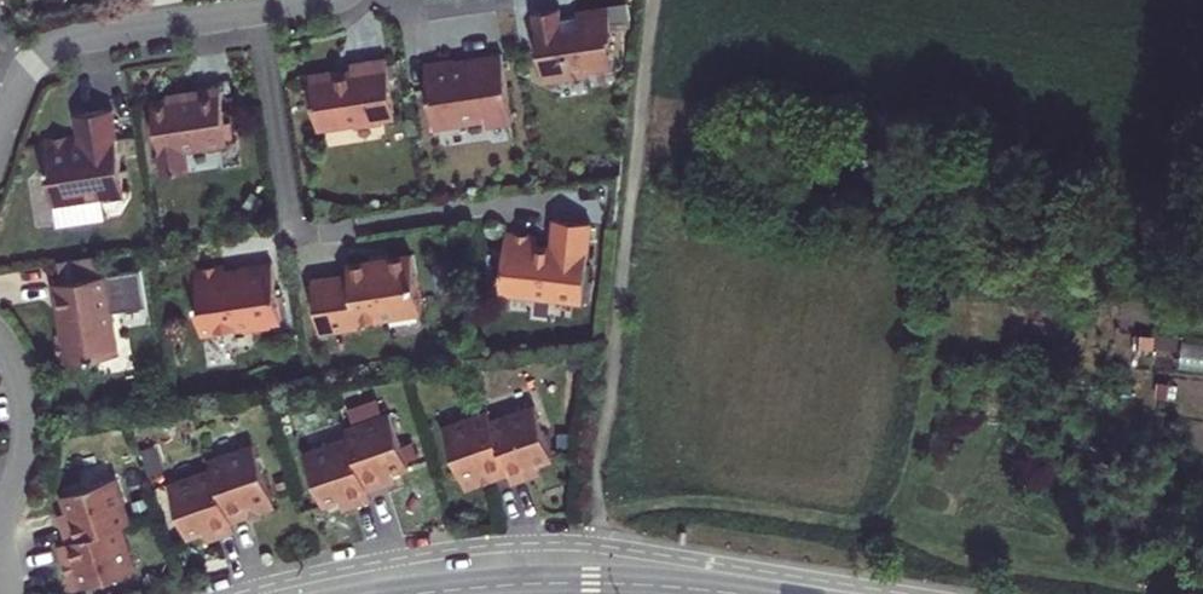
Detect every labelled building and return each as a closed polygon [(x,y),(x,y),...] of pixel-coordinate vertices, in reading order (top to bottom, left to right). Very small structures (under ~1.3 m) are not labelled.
[(551,4),(524,9),(536,79),(579,71),(578,65),(596,62),(604,51),(600,31),(604,31),(599,1),(569,6),(570,11),(553,14),(551,4)] [(432,56),(417,58),(426,120),(477,112),(485,117),(505,114),(494,46),(463,51),(459,56),(460,57),(447,59),(447,57),(440,53),(436,58),(432,56)] [(302,69),(310,121),(346,115),(347,118),(375,113),(375,111),(388,109),(379,52),(343,58),(344,65),(331,67),(331,64),(302,69)] [(191,84),(144,91),(155,164),(180,160),(177,139),(221,132),(217,113),(212,77),(190,81),(191,84)] [(124,97),(104,100),(109,130),(129,127),(124,97)] [(104,100),(75,104),(81,139),(74,140),(73,129),(37,134),(41,157),(39,157),(48,217),(99,210),(96,187),(117,184),(109,130),(104,100)] [(221,132),(226,131),(223,112),(217,113),(221,132)] [(528,230),(497,227),(490,287),(573,296),(582,216),(546,212),(542,240),(527,238),(528,230)] [(342,264),(305,270),(313,324),(353,318),(352,312),(414,302),(405,245),(341,255),(342,264)] [(218,265),(217,256),(188,261),(192,291),(190,292),(195,325),(237,319),(243,323),(258,321),(262,315),(275,312),(274,306),(271,288),(266,255),(238,259),(236,260),(234,263),(218,265)] [(135,262),(47,275),(55,325),(49,326),(54,356),(100,349),(97,331),(103,330),(99,305),(141,298),(135,262)] [(103,330),(97,331),(100,349),(106,348),(103,330)] [(527,400),(483,415),(501,469),(505,478),(522,472),(519,463),(529,460),(545,454),(527,400)] [(337,420),(341,430),(359,484),(377,477),(374,469),(384,465),(400,459),(382,405),(337,420)] [(480,406),(435,421),(454,475),(481,466),(484,475),(501,469),(483,415),(480,406)] [(341,430),(296,445),(315,499),(331,493),(342,490),(345,498),(362,493),(359,484),(341,430)] [(246,436),(202,451),(205,461),(223,515),(241,508),(238,500),(264,490),(246,436)] [(519,463),(522,472),(532,468),(529,460),(519,463)] [(223,515),(205,461),(161,476),(179,530),(195,524),(206,521),(209,530),(226,524),(223,515)] [(384,465),(374,469),(377,477),(387,474),(384,465)] [(481,466),(454,475),(457,484),(484,475),(481,466)] [(118,516),(127,513),(112,469),(58,487),(63,503),(67,513),(58,517),(64,534),(118,516)] [(264,490),(238,500),(241,508),(267,500),(264,490)] [(342,490),(331,493),(334,503),(345,498),(342,490)] [(63,503),(54,506),(58,517),(67,513),(63,503)] [(64,534),(55,537),(61,555),(70,552),(79,578),(133,560),(118,516),(64,534)] [(206,521),(195,524),(199,534),(209,530),(206,521)] [(70,552),(61,555),(70,581),(79,578),(70,552)]
